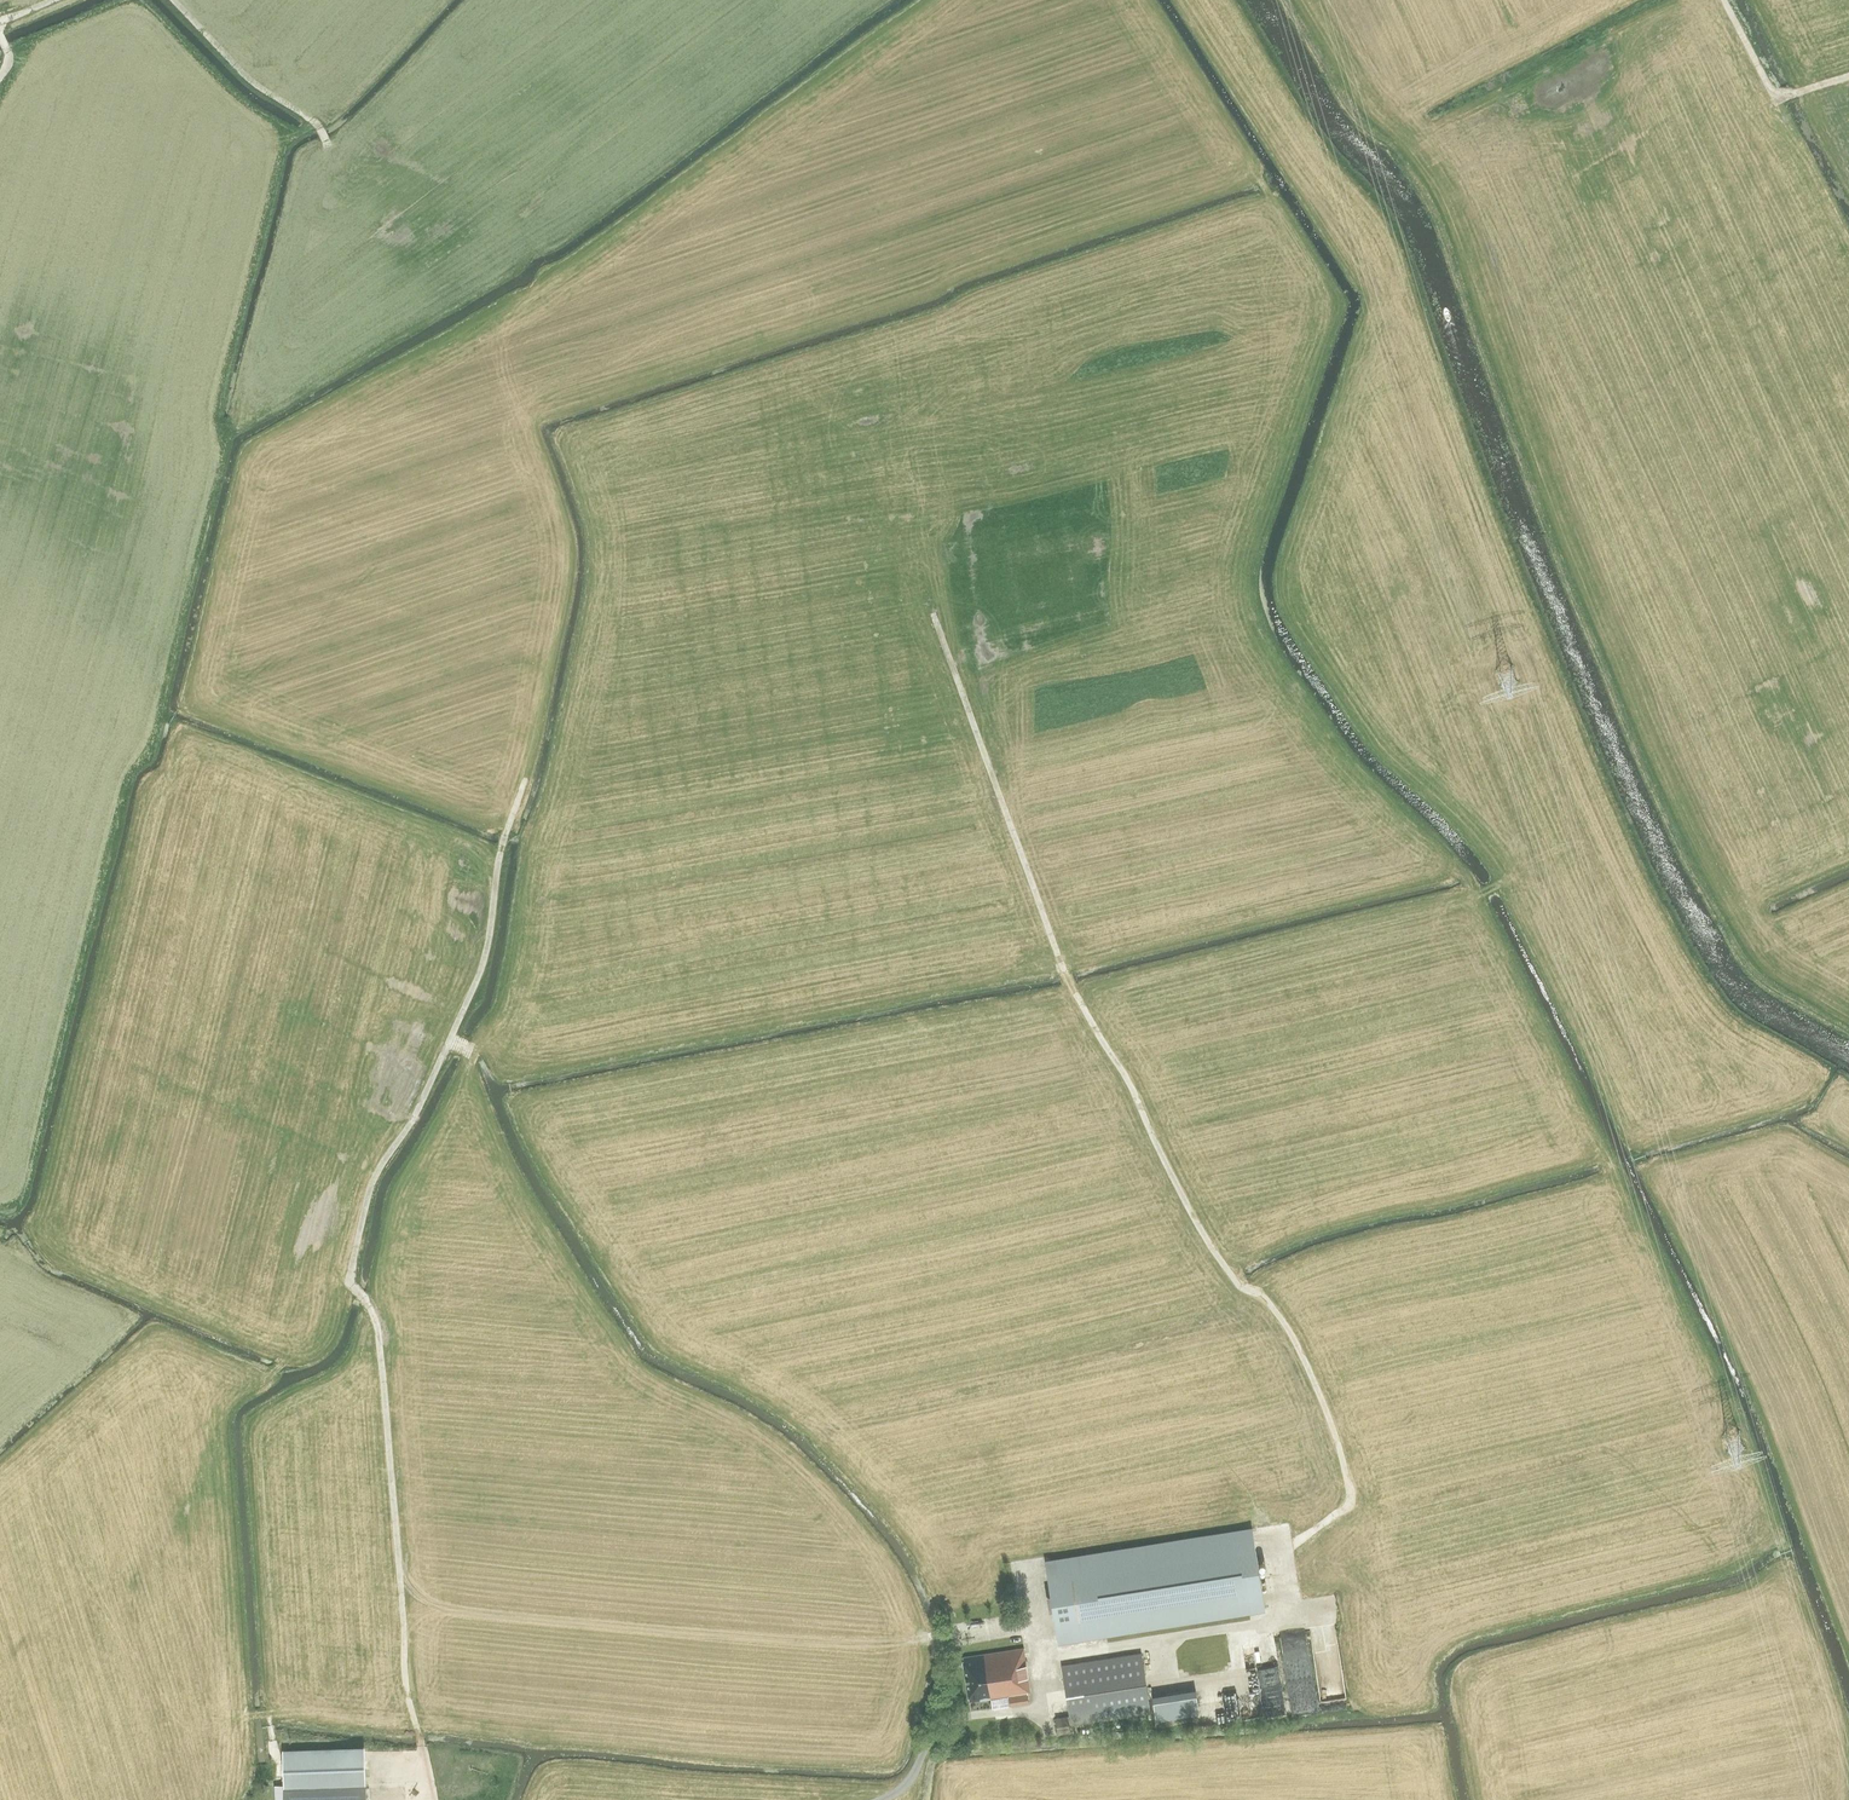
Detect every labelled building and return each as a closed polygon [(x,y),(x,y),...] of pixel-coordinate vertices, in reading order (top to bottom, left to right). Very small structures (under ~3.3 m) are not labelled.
[(1046,1565),(1058,1639),(1264,1606),(1253,1532),(1046,1565)] [(1299,1632),(1282,1635),(1287,1664),(1299,1662),(1298,1655),(1306,1654),(1305,1648),(1302,1649),(1299,1632)] [(1029,1703),(1026,1681),(1028,1680),(1025,1654),(1024,1648),(962,1657),(969,1702),(980,1700),(990,1699),(990,1698),(1009,1696),(1010,1706),(1029,1703)] [(1150,1713),(1141,1653),(1062,1666),(1071,1725),(1150,1713)] [(1058,1734),(1071,1732),(1068,1715),(1056,1717),(1058,1734)] [(284,1750),(285,1784),(285,1799),(365,1799),(365,1783),(364,1746),(284,1750)] [(276,1785),(277,1799),(285,1799),(285,1784),(276,1785)]
